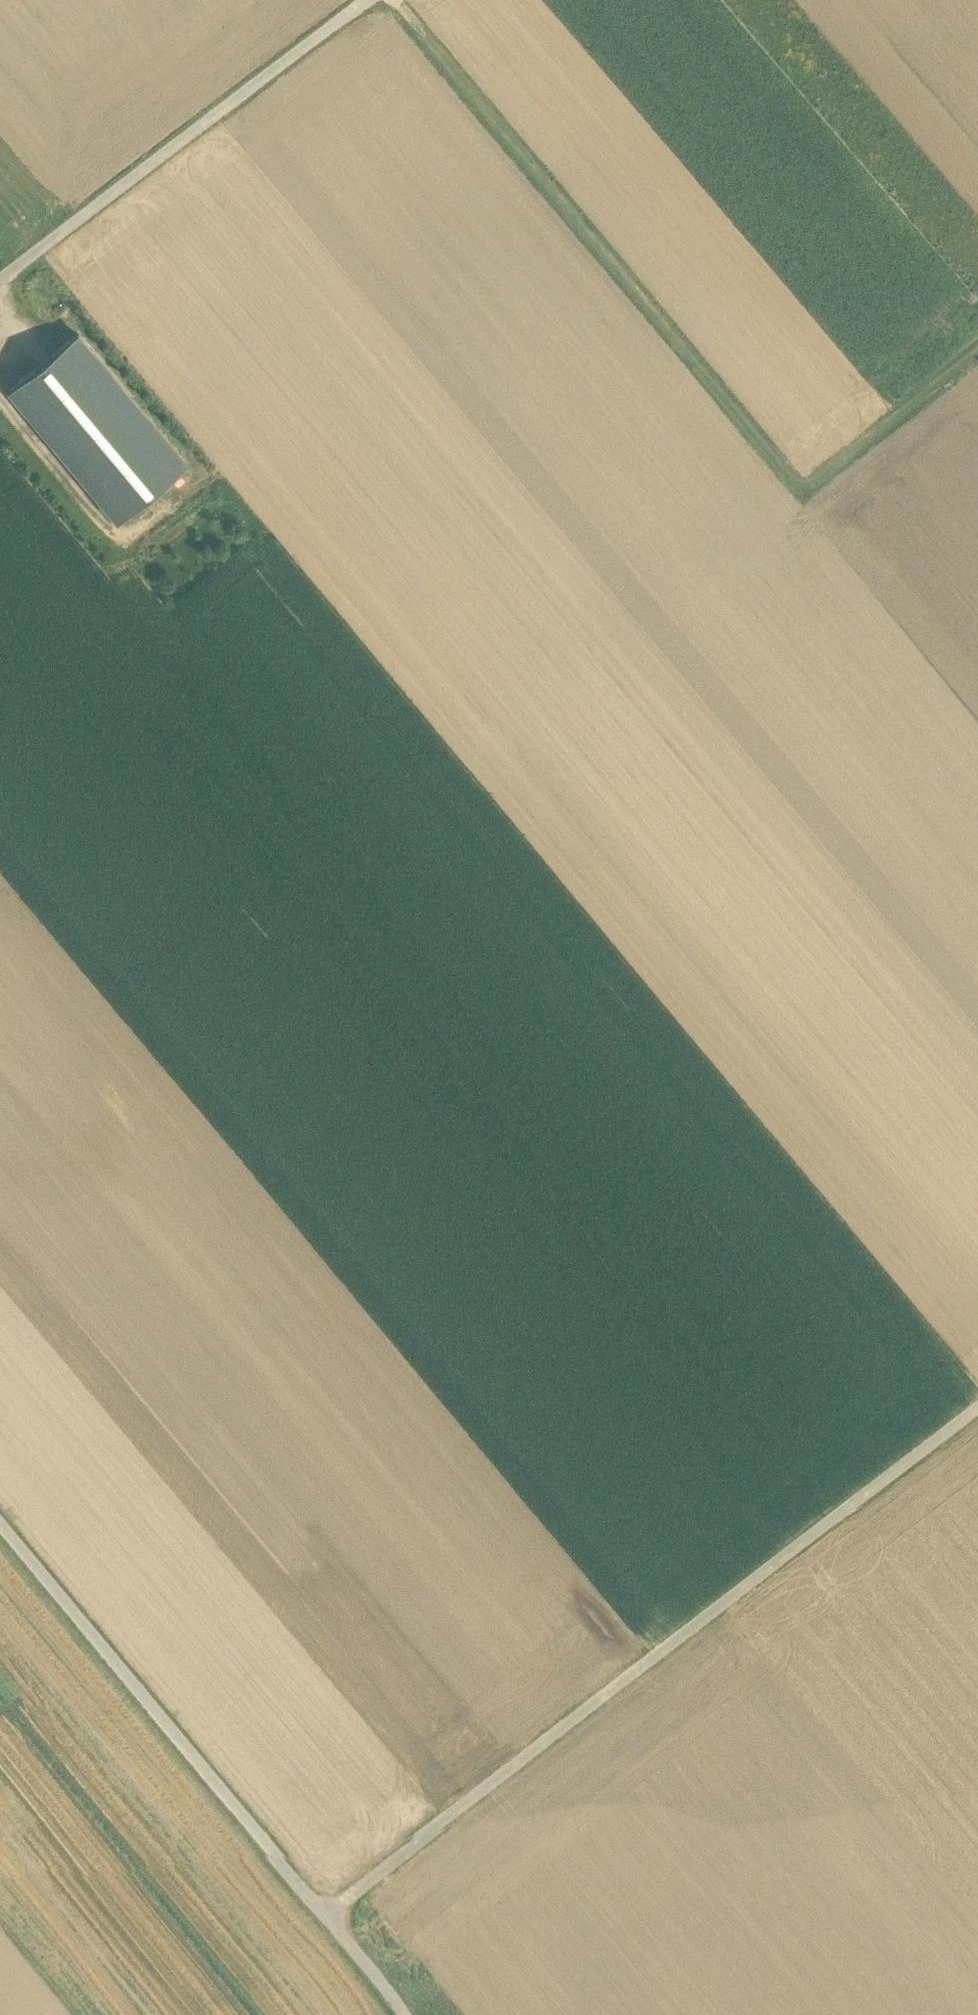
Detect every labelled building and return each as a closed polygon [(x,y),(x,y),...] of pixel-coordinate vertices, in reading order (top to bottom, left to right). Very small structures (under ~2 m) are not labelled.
[(13,393),(119,520),(183,467),(77,340),(13,393)]
